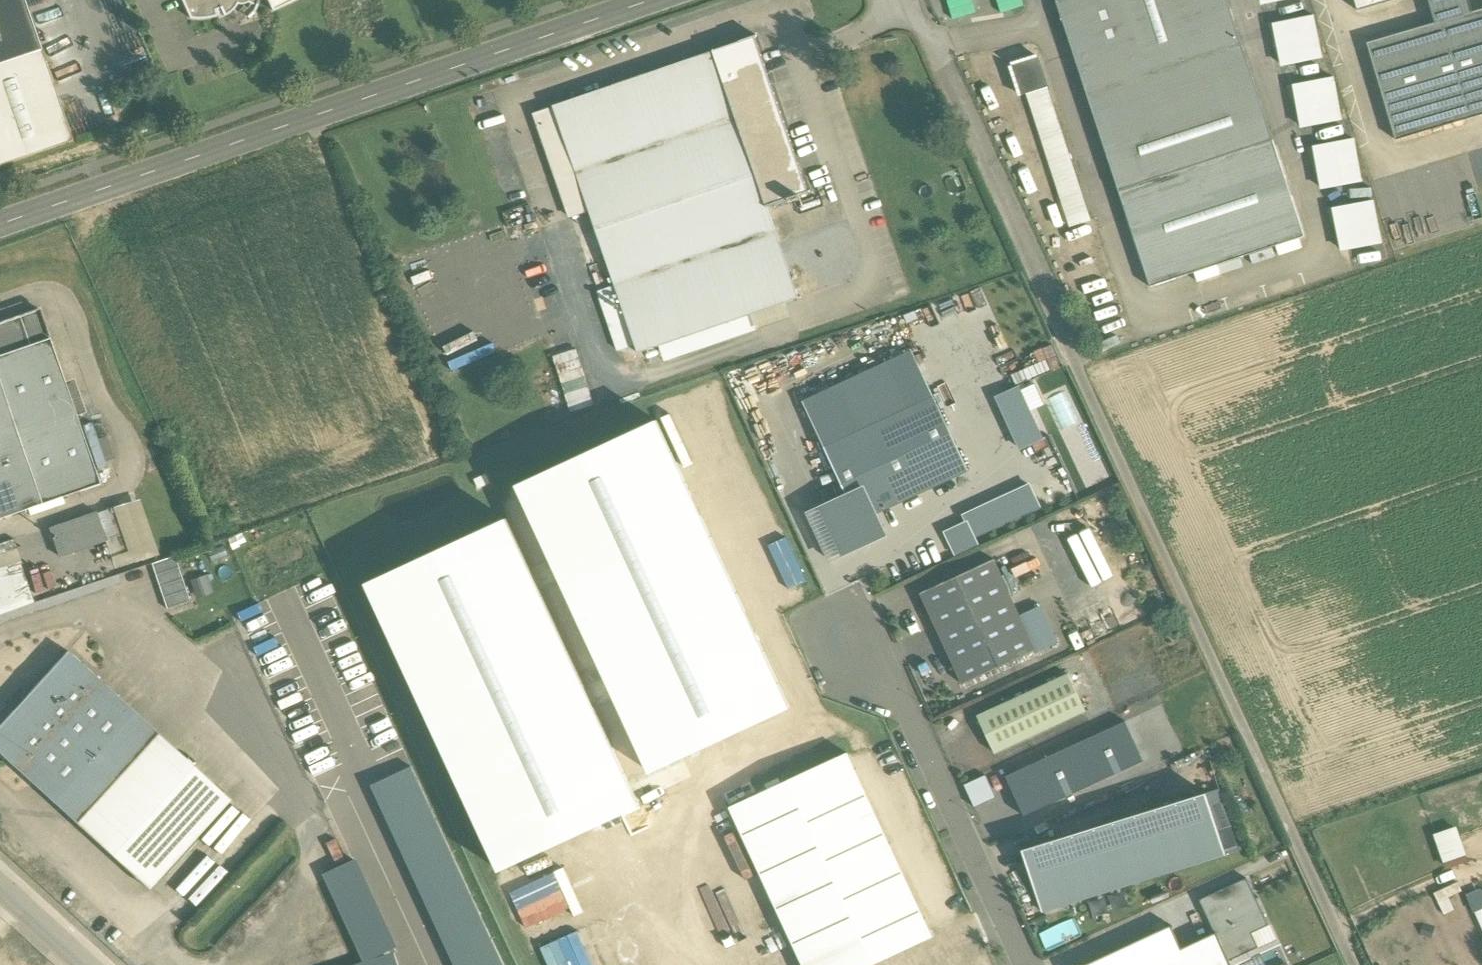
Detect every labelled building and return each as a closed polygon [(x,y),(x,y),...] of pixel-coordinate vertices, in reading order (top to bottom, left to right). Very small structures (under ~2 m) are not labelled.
[(24,0),(0,0),(0,63),(41,49),(24,0)] [(190,19),(199,19),(209,18),(218,16),(216,10),(220,8),(224,16),(231,12),(235,9),(238,4),(241,5),(246,4),(248,3),(256,6),(253,11),(255,12),(257,7),(259,2),(259,0),(182,0),(190,19)] [(273,11),(297,0),(268,0),(273,11)] [(950,10),(973,4),(972,0),(951,0),(947,1),(950,10)] [(1002,13),(1024,6),(1022,0),(1012,0),(999,4),(1002,13)] [(1119,191),(1273,140),(1227,0),(1056,0),(1119,191)] [(1358,10),(1393,0),(1355,0),(1358,10)] [(1436,23),(1473,12),(1469,0),(1429,0),(1436,23)] [(950,10),(952,20),(976,13),(973,4),(950,10)] [(1368,43),(1397,140),(1481,115),(1481,9),(1473,12),(1436,23),(1368,43)] [(1316,12),(1274,21),(1283,65),(1325,57),(1316,12)] [(714,51),(554,107),(590,211),(597,231),(616,286),(636,344),(639,353),(661,346),(753,314),(799,298),(768,207),(790,199),(791,203),(801,199),(800,196),(811,192),(810,191),(809,191),(756,37),(757,37),(757,35),(740,41),(740,42),(715,50),(714,50),(714,51)] [(72,140),(41,49),(0,63),(0,165),(72,140)] [(1039,57),(1012,66),(1022,96),(1029,94),(1035,113),(1054,106),(1055,106),(1039,57)] [(1295,81),(1301,127),(1343,121),(1337,75),(1295,81)] [(1091,220),(1054,106),(1035,113),(1072,227),(1091,220)] [(590,211),(554,107),(536,113),(571,217),(590,211)] [(1358,137),(1315,142),(1320,187),(1363,182),(1358,137)] [(1273,140),(1119,191),(1151,287),(1305,236),(1273,140)] [(1335,204),(1341,249),(1383,243),(1377,198),(1335,204)] [(597,231),(580,237),(599,292),(616,286),(597,231)] [(616,286),(599,292),(619,350),(636,344),(616,286)] [(39,310),(20,316),(30,345),(50,338),(39,310)] [(753,314),(661,346),(666,361),(758,329),(753,314)] [(0,323),(0,355),(30,345),(20,316),(0,323)] [(0,355),(0,383),(42,504),(100,484),(50,338),(30,345),(0,355)] [(581,348),(557,353),(568,410),(592,406),(581,348)] [(968,472),(915,355),(807,404),(848,496),(865,488),(877,513),(968,472)] [(42,504),(0,383),(0,519),(42,504)] [(1022,450),(1045,439),(1021,387),(998,397),(1022,450)] [(658,422),(520,485),(652,773),(791,710),(658,422)] [(1030,487),(965,515),(969,524),(975,536),(1039,508),(1030,487)] [(848,496),(809,513),(831,560),(887,535),(877,513),(865,488),(848,496)] [(49,529),(59,558),(105,541),(95,513),(49,529)] [(639,808),(506,518),(367,582),(500,871),(639,808)] [(969,524),(947,534),(957,555),(979,545),(975,536),(969,524)] [(174,556),(152,564),(167,609),(190,602),(174,556)] [(994,559),(921,593),(963,685),(1037,651),(1019,613),(994,559)] [(0,569),(0,613),(32,601),(18,562),(0,569)] [(206,575),(190,578),(194,596),(210,592),(206,575)] [(1041,603),(1019,613),(1037,651),(1058,641),(1041,603)] [(68,651),(0,726),(0,754),(76,823),(158,733),(68,651)] [(1069,674),(978,716),(995,753),(1086,711),(1069,674)] [(1007,778),(1025,816),(1144,761),(1126,722),(1007,778)] [(231,799),(158,733),(76,823),(149,889),(231,799)] [(731,808),(803,964),(876,964),(933,939),(848,754),(731,808)] [(456,964),(503,964),(410,768),(372,786),(456,964)] [(986,773),(966,783),(975,804),(996,795),(986,773)] [(1209,792),(1020,851),(1039,910),(1228,851),(1209,792)] [(1447,868),(1471,860),(1458,824),(1435,832),(1447,868)] [(363,964),(366,964),(390,957),(397,953),(355,864),(323,876),(363,964)] [(528,927),(572,906),(554,870),(510,891),(528,927)] [(1217,933),(1230,961),(1259,947),(1253,934),(1269,926),(1247,879),(1201,900),(1217,933)] [(1467,895),(1481,925),(1481,887),(1467,895)] [(586,925),(541,946),(550,964),(605,964),(586,925)] [(1091,964),(1231,964),(1230,961),(1217,933),(1182,950),(1172,927),(1091,964)]
